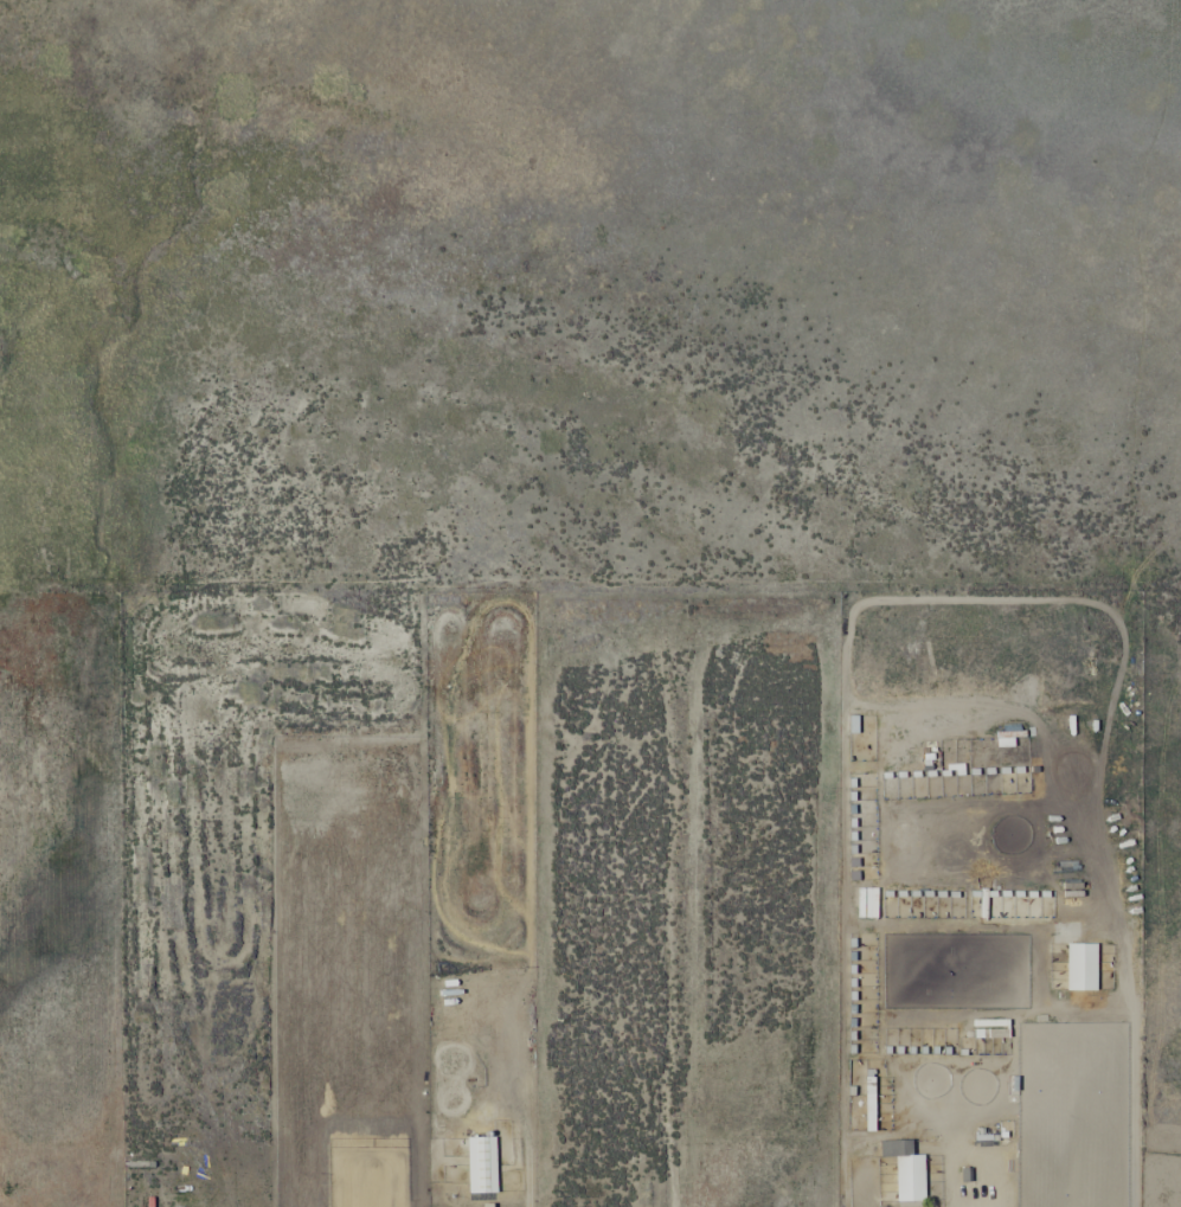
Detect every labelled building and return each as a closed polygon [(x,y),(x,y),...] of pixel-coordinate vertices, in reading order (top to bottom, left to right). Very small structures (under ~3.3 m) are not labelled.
[(1062,990),(1092,991),(1093,943),(1063,943),(1062,990)] [(496,1136),(467,1137),(469,1193),(497,1192),(496,1136)] [(892,1201),(920,1200),(919,1154),(906,1154),(906,1139),(876,1140),(876,1156),(891,1156),(892,1201)]
